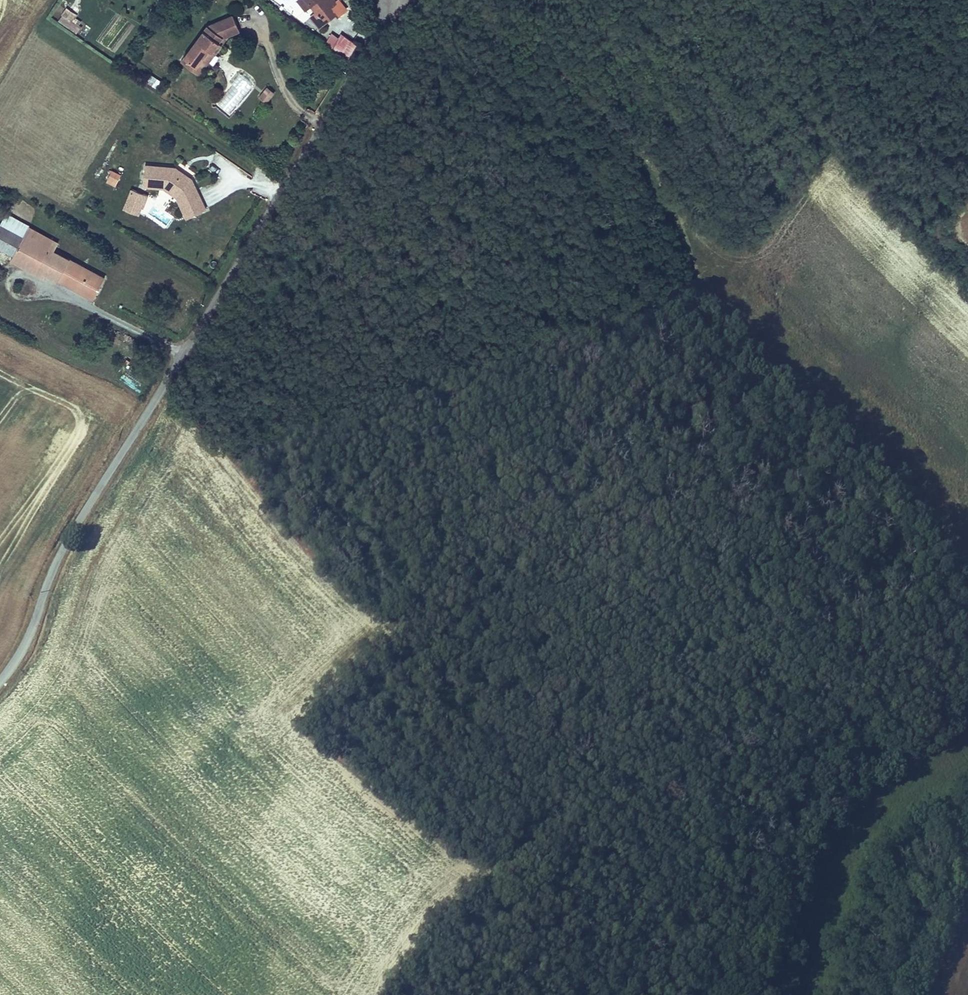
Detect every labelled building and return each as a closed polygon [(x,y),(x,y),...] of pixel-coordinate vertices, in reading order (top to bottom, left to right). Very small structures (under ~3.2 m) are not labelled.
[(302,0),(296,0),(294,2),(301,11),(307,7),(302,0)] [(307,7),(301,11),(316,30),(334,16),(322,0),(302,0),(307,7)] [(332,0),(322,0),(334,16),(340,11),(332,0)] [(72,17),(64,12),(60,18),(68,24),(72,17)] [(205,50),(212,55),(220,44),(217,43),(219,38),(234,32),(229,16),(203,26),(177,64),(182,67),(186,61),(194,66),(205,50)] [(324,46),(350,58),(357,44),(331,32),(324,46)] [(196,78),(212,55),(205,50),(194,66),(186,61),(182,67),(196,78)] [(157,90),(162,82),(152,76),(147,84),(157,90)] [(257,94),(264,98),(266,94),(259,89),(257,94)] [(259,107),(264,98),(257,94),(252,102),(259,107)] [(203,213),(188,183),(177,175),(177,177),(173,174),(173,172),(172,172),(142,169),(140,190),(161,191),(174,200),(184,222),(203,213)] [(115,187),(121,175),(111,170),(105,182),(115,187)] [(131,189),(122,209),(139,217),(148,196),(131,189)] [(26,228),(2,215),(0,220),(0,249),(12,255),(25,233),(26,228)] [(27,227),(26,228),(25,233),(43,245),(46,238),(27,227)] [(43,245),(25,233),(12,255),(10,261),(16,264),(20,256),(31,263),(27,270),(43,278),(45,275),(56,255),(52,252),(56,243),(46,238),(43,245)] [(67,261),(56,255),(45,275),(57,281),(67,261)] [(20,256),(16,264),(27,270),(31,263),(20,256)] [(68,260),(67,261),(57,281),(73,290),(77,284),(94,295),(103,278),(68,260)] [(91,301),(94,295),(77,284),(73,290),(91,301)]
